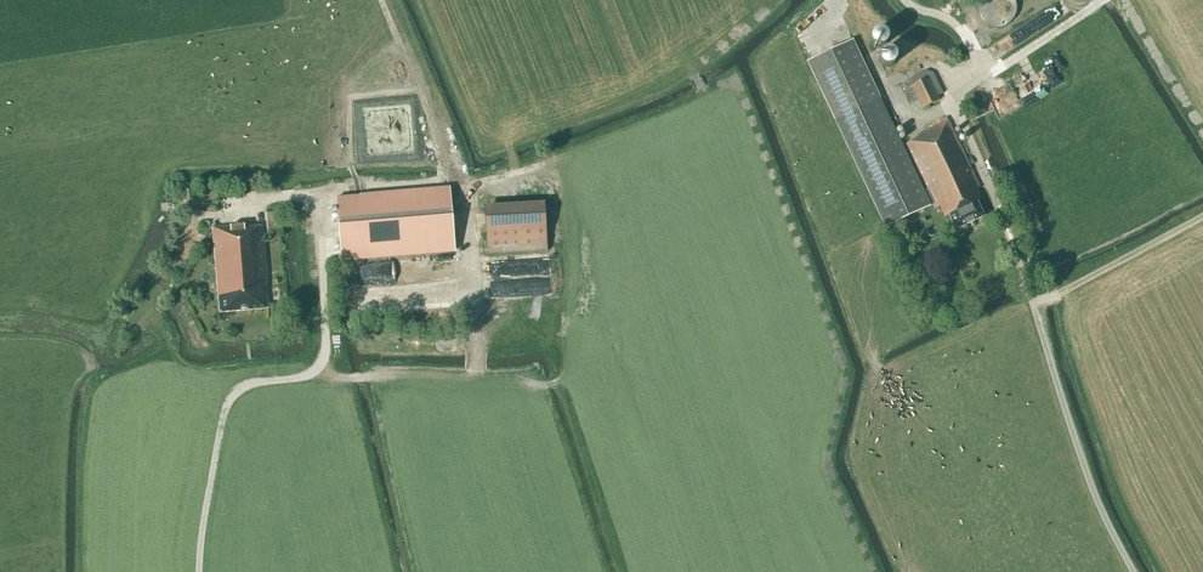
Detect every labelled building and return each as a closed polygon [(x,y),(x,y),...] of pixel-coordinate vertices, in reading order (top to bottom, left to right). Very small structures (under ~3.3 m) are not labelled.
[(978,9),(978,11),(979,13),(979,14),(980,16),(981,18),(982,20),(983,21),(984,23),(986,24),(988,25),(989,26),(991,27),(993,27),(995,28),(997,28),(999,28),(1001,27),(1003,27),(1005,26),(1007,25),(1008,24),(1010,23),(1011,21),(1013,20),(1014,18),(1015,16),(1015,14),(1016,13),(1016,11),(1016,9),(1016,7),(1016,5),(1015,3),(1015,1),(1014,0),(980,0),(980,1),(979,3),(979,5),(978,7),(978,9)] [(887,44),(888,41),(888,37),(886,34),(884,32),(881,31),(878,31),(875,32),(872,34),(871,36),(870,39),(871,43),(872,45),(875,47),(877,48),(881,48),(884,47),(887,44)] [(923,192),(880,98),(853,40),(806,62),(834,121),(837,120),(886,226),(934,204),(936,208),(939,207),(944,218),(948,216),(955,231),(983,218),(976,203),(981,201),(976,190),(980,189),(949,121),(918,136),(919,138),(907,144),(928,190),(923,192)] [(896,62),(896,59),(896,55),(894,52),(891,50),(888,50),(885,50),(881,53),(880,56),(879,59),(880,63),(883,66),(886,67),(891,67),(893,65),(896,62)] [(908,79),(912,86),(911,86),(912,89),(906,91),(912,104),(918,101),(923,109),(939,101),(937,96),(942,93),(933,73),(926,71),(908,79)] [(184,201),(200,199),(199,189),(183,191),(184,201)] [(449,190),(337,199),(342,259),(454,250),(449,190)] [(204,200),(218,199),(217,192),(204,193),(204,200)] [(547,250),(545,209),(545,203),(484,206),(484,213),(487,254),(547,250)] [(268,234),(281,233),(279,212),(266,213),(268,234)] [(220,312),(268,309),(266,283),(267,283),(263,226),(250,227),(250,224),(219,227),(219,219),(204,220),(205,227),(210,228),(213,228),(220,312)]
